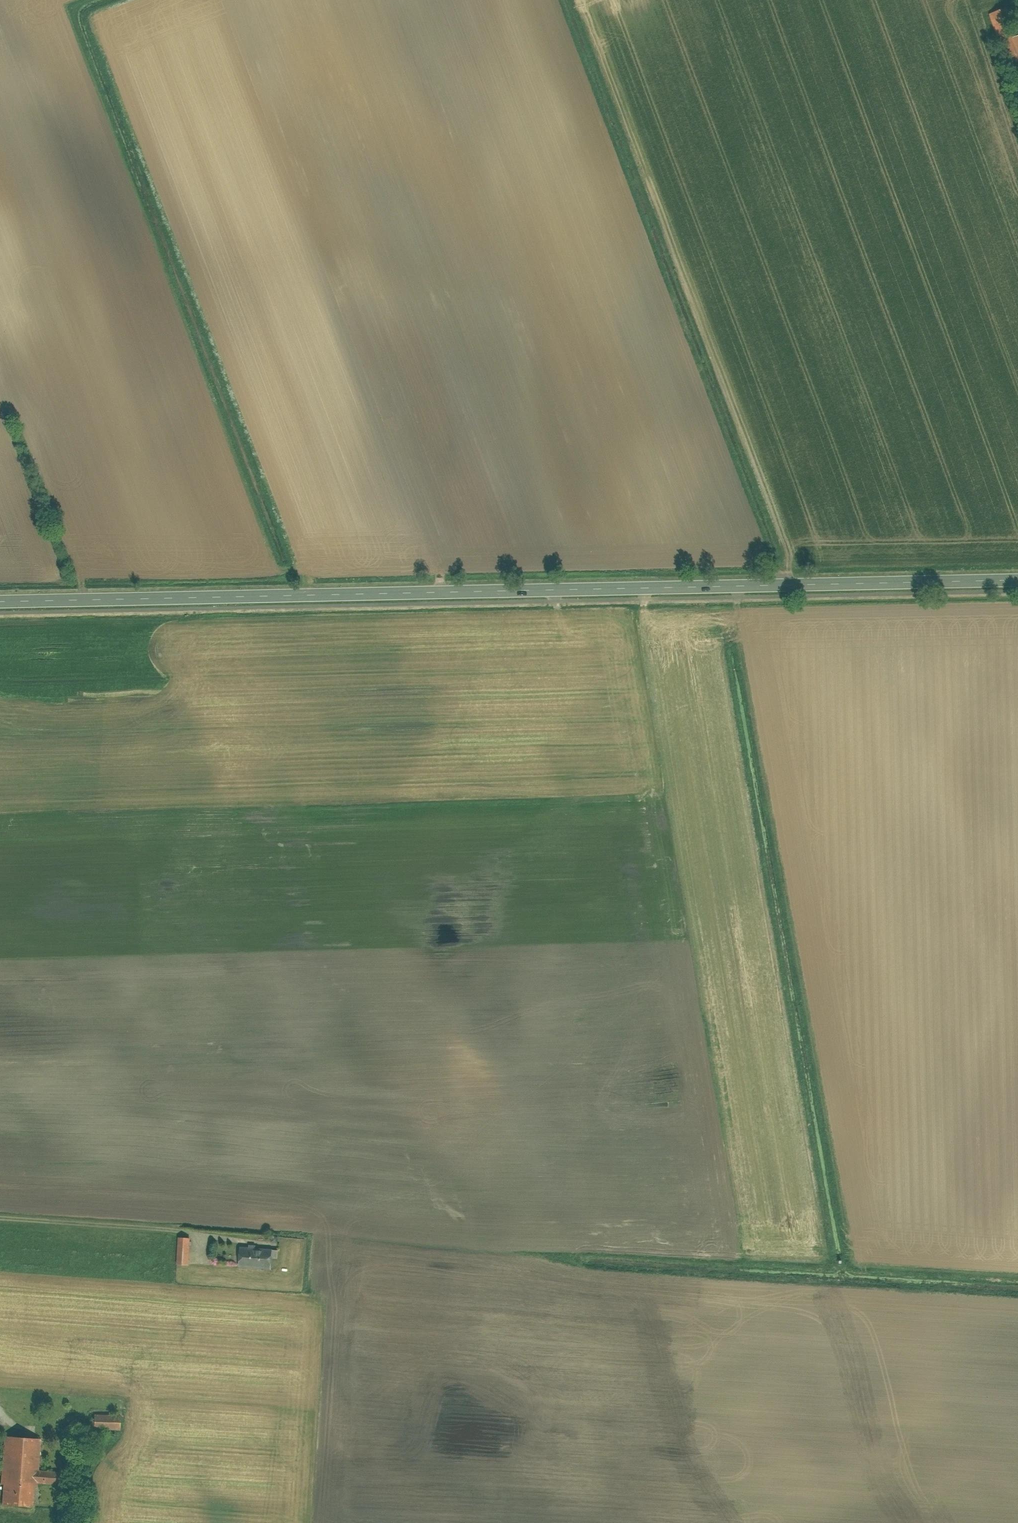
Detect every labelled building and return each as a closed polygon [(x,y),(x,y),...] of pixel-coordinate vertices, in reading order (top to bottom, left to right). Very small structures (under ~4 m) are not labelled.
[(992,13),(1013,69),(1017,67),(1017,19),(1013,6),(992,13)] [(194,1238),(181,1237),(179,1264),(193,1265),(194,1238)] [(246,1246),(244,1266),(278,1269),(280,1249),(246,1246)] [(124,1416),(99,1415),(98,1430),(124,1431),(124,1416)] [(45,1439),(11,1436),(5,1504),(39,1507),(41,1483),(65,1485),(66,1472),(42,1470),(45,1439)]
